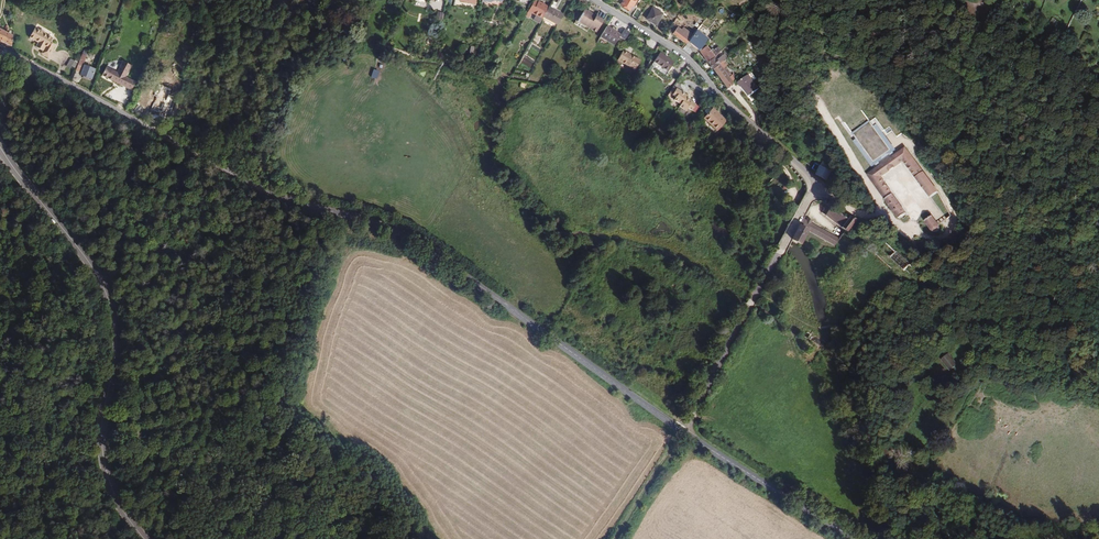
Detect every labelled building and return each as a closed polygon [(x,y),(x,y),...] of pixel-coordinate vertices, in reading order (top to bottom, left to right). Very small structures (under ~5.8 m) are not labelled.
[(458,2),(457,6),(473,9),(475,0),(459,0),(458,2)] [(632,5),(633,4),(634,5),(637,0),(623,0),(620,5),(629,10),(632,5)] [(543,23),(549,13),(539,7),(541,3),(537,1),(528,17),(542,25),(543,23)] [(549,13),(543,23),(558,31),(563,21),(554,15),(557,9),(553,6),(549,13)] [(657,25),(664,13),(653,7),(646,19),(657,25)] [(643,12),(638,8),(632,16),(637,19),(643,12)] [(603,21),(596,16),(595,17),(592,15),(592,14),(584,10),(577,22),(588,28),(587,31),(594,35),(603,21)] [(435,18),(441,20),(443,14),(437,12),(435,18)] [(588,28),(577,22),(575,25),(574,24),(572,27),(585,35),(587,31),(588,28)] [(686,42),(691,35),(681,28),(679,31),(672,25),(667,31),(671,34),(670,34),(684,44),(686,42)] [(624,40),(629,33),(624,29),(620,35),(606,27),(600,37),(614,46),(619,37),(624,40)] [(48,58),(55,46),(50,43),(53,38),(45,34),(44,31),(41,30),(39,31),(35,28),(29,38),(38,43),(36,47),(43,51),(41,54),(48,58)] [(11,46),(13,36),(0,30),(0,41),(11,46)] [(707,39),(696,30),(691,35),(686,42),(693,47),(698,50),(707,39)] [(688,55),(693,47),(686,42),(684,44),(680,49),(688,55)] [(704,63),(718,51),(715,47),(712,50),(709,46),(707,48),(709,49),(707,51),(703,47),(696,52),(704,63)] [(88,49),(85,48),(84,48),(82,54),(86,56),(92,58),(94,54),(87,52),(88,49)] [(634,70),(640,61),(636,58),(623,50),(618,60),(634,70)] [(661,53),(655,62),(669,72),(675,63),(661,53)] [(713,56),(706,62),(710,69),(726,57),(723,53),(715,58),(713,56)] [(80,72),(86,56),(82,54),(76,71),(80,72)] [(66,66),(74,69),(77,62),(69,59),(66,66)] [(117,72),(107,66),(102,75),(113,80),(114,79),(117,81),(116,82),(121,85),(121,84),(130,90),(135,82),(125,76),(131,65),(123,61),(117,72)] [(712,69),(726,89),(733,84),(737,80),(733,75),(730,77),(724,68),(726,66),(724,62),(723,63),(722,62),(712,69)] [(91,79),(95,70),(84,65),(80,75),(91,79)] [(742,91),(748,98),(757,91),(746,77),(737,84),(743,91),(742,91)] [(172,88),(158,83),(153,95),(156,96),(151,109),(158,112),(158,111),(166,114),(174,96),(169,94),(172,88)] [(688,95),(677,89),(672,95),(676,96),(674,100),(680,103),(679,106),(686,112),(690,106),(682,101),(688,95)] [(142,99),(152,104),(154,99),(144,94),(142,99)] [(701,119),(714,131),(723,121),(710,109),(709,110),(707,108),(705,108),(702,111),(702,113),(705,115),(701,119)] [(861,110),(844,122),(874,164),(893,151),(880,134),(884,130),(876,118),(871,121),(861,110)] [(878,164),(864,173),(902,227),(908,221),(883,181),(903,165),(929,201),(937,195),(905,153),(911,149),(905,142),(878,164)] [(819,178),(828,170),(821,163),(813,171),(819,178)] [(895,182),(889,186),(895,195),(901,191),(895,182)] [(821,202),(814,211),(838,228),(844,220),(821,202)] [(802,216),(796,225),(805,231),(832,247),(839,238),(802,216)] [(854,220),(846,217),(844,220),(838,229),(845,233),(854,220)] [(923,223),(930,231),(933,233),(936,234),(938,232),(938,227),(930,217),(924,222),(923,223)] [(805,231),(796,225),(788,241),(792,244),(797,246),(805,231)] [(911,265),(896,251),(887,259),(903,273),(911,265)] [(948,353),(940,359),(950,371),(958,366),(948,353)]
